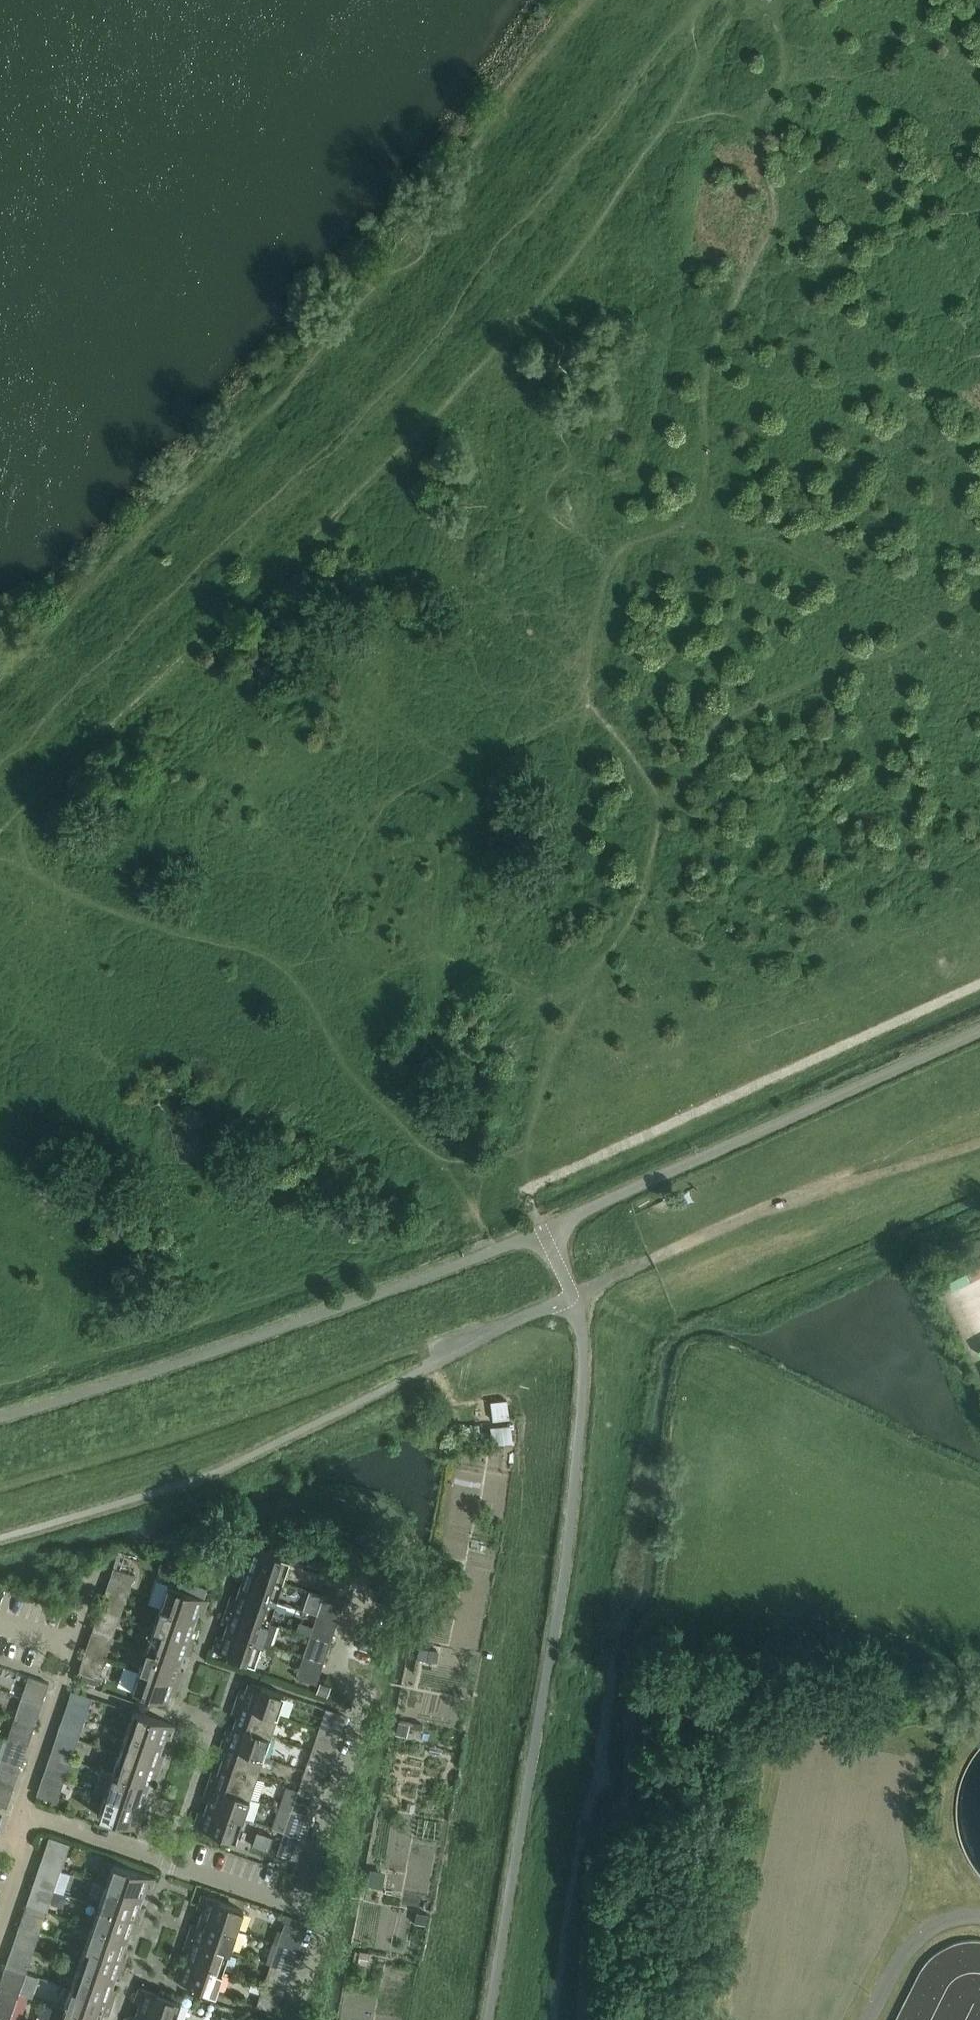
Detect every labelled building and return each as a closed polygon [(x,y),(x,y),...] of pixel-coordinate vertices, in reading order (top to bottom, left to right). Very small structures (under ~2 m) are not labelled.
[(245,1554),(241,1566),(282,1580),(289,1559),(256,1547),(253,1556),(245,1554)] [(118,1551),(113,1567),(125,1571),(130,1555),(118,1551)] [(299,1551),(295,1563),(306,1566),(310,1555),(299,1551)] [(161,1563),(159,1570),(162,1577),(169,1579),(170,1577),(173,1568),(161,1563)] [(245,1582),(242,1590),(275,1601),(282,1580),(241,1566),(236,1579),(245,1582)] [(110,1576),(131,1583),(134,1574),(125,1571),(113,1567),(110,1576)] [(156,1580),(148,1603),(160,1607),(194,1619),(196,1612),(203,1614),(203,1613),(208,1600),(208,1599),(175,1588),(168,1585),(168,1584),(156,1580)] [(326,1585),(323,1594),(344,1601),(347,1592),(326,1585)] [(231,1595),(227,1607),(268,1621),(275,1601),(242,1590),(239,1597),(231,1595)] [(321,1602),(341,1609),(344,1601),(323,1594),(321,1602)] [(101,1601),(98,1609),(119,1617),(122,1608),(101,1601)] [(160,1607),(153,1628),(194,1642),(198,1629),(191,1627),(194,1619),(160,1607)] [(230,1623),(228,1631),(261,1642),(261,1641),(270,1644),(277,1625),(268,1621),(227,1607),(222,1620),(230,1623)] [(98,1609),(96,1618),(117,1625),(119,1617),(98,1609)] [(312,1627),(309,1635),(330,1642),(333,1634),(312,1627)] [(153,1628),(146,1649),(180,1660),(182,1652),(190,1654),(194,1642),(153,1628)] [(254,1663),(261,1642),(228,1631),(225,1638),(217,1636),(213,1649),(254,1663)] [(306,1643),(327,1650),(330,1642),(309,1635),(306,1643)] [(87,1643),(84,1651),(105,1658),(108,1650),(87,1643)] [(306,1643),(302,1656),(323,1663),(327,1650),(306,1643)] [(146,1649),(139,1669),(180,1683),(185,1670),(177,1668),(180,1660),(146,1649)] [(84,1651),(81,1660),(103,1666),(105,1658),(84,1651)] [(316,1684),(318,1677),(319,1676),(298,1668),(295,1677),(316,1684)] [(176,1695),(180,1683),(139,1669),(132,1690),(165,1701),(168,1693),(176,1695)] [(78,1671),(75,1680),(96,1687),(99,1678),(78,1671)] [(26,1684),(46,1691),(49,1682),(28,1676),(26,1684)] [(320,1682),(316,1693),(327,1697),(331,1686),(320,1682)] [(240,1689),(235,1702),(276,1715),(283,1694),(251,1683),(248,1692),(240,1689)] [(71,1690),(68,1698),(89,1705),(92,1697),(71,1690)] [(239,1717),(237,1725),(269,1736),(276,1715),(235,1702),(231,1714),(239,1717)] [(17,1709),(14,1717),(35,1724),(37,1716),(17,1709)] [(325,1709),(318,1729),(339,1736),(346,1716),(325,1709)] [(133,1711),(126,1732),(160,1743),(162,1736),(170,1739),(175,1725),(133,1711)] [(11,1726),(32,1733),(35,1724),(14,1717),(11,1726)] [(60,1724),(57,1732),(78,1739),(81,1731),(60,1724)] [(226,1729),(222,1743),(262,1756),(269,1736),(237,1725),(234,1732),(226,1729)] [(316,1736),(337,1743),(339,1736),(318,1729),(316,1736)] [(57,1732),(54,1740),(75,1747),(78,1739),(57,1732)] [(126,1732),(119,1753),(160,1767),(165,1754),(157,1752),(160,1743),(126,1732)] [(316,1736),(312,1748),(332,1755),(337,1743),(316,1736)] [(225,1758),(223,1765),(255,1777),(262,1756),(222,1743),(217,1756),(225,1758)] [(312,1748),(308,1761),(328,1768),(332,1755),(312,1748)] [(3,1750),(0,1758),(20,1765),(23,1757),(3,1750)] [(119,1753),(112,1773),(146,1785),(148,1777),(156,1780),(160,1767),(119,1753)] [(18,1774),(20,1765),(0,1758),(0,1759),(0,1768),(18,1774)] [(71,1760),(68,1768),(76,1771),(79,1763),(71,1760)] [(308,1761),(304,1771),(325,1778),(328,1768),(308,1761)] [(46,1765),(43,1773),(64,1780),(66,1772),(46,1765)] [(212,1771),(208,1783),(249,1797),(255,1777),(223,1765),(220,1773),(212,1771)] [(302,1778),(323,1785),(325,1778),(304,1771),(302,1778)] [(43,1773),(40,1782),(61,1789),(64,1780),(43,1773)] [(112,1773),(105,1794),(147,1808),(151,1796),(143,1793),(146,1785),(112,1773)] [(298,1790),(318,1797),(323,1785),(302,1778),(300,1783),(298,1790)] [(211,1799),(209,1806),(242,1817),(249,1797),(208,1783),(203,1796),(211,1799)] [(279,1807),(291,1811),(293,1803),(314,1810),(318,1797),(298,1790),(289,1787),(286,1786),(279,1807)] [(143,1821),(147,1808),(105,1794),(98,1815),(132,1827),(135,1818),(143,1821)] [(6,1807),(9,1799),(0,1796),(0,1805),(6,1807)] [(293,1803),(291,1811),(311,1818),(314,1810),(293,1803)] [(234,1839),(242,1817),(209,1806),(206,1814),(198,1812),(194,1825),(234,1839)] [(279,1807),(272,1827),(284,1831),(291,1811),(279,1807)] [(284,1831),(305,1838),(311,1818),(291,1811),(284,1831)] [(297,1860),(305,1838),(284,1831),(277,1853),(297,1860)] [(47,1842),(44,1850),(65,1857),(68,1849),(47,1842)] [(113,1864),(106,1885),(139,1897),(141,1889),(149,1892),(154,1878),(113,1864)] [(36,1875),(33,1884),(53,1891),(56,1882),(36,1875)] [(33,1884),(30,1892),(51,1899),(53,1891),(33,1884)] [(106,1885),(99,1907),(140,1920),(144,1907),(136,1905),(139,1897),(106,1885)] [(54,1891),(50,1903),(58,1906),(63,1904),(66,1895),(54,1891)] [(205,1910),(203,1918),(235,1929),(243,1908),(202,1894),(197,1907),(205,1910)] [(99,1907),(92,1927),(124,1937),(127,1938),(129,1930),(136,1933),(140,1920),(99,1907)] [(287,1915),(285,1922),(305,1929),(308,1922),(287,1915)] [(22,1917),(19,1925),(40,1932),(42,1924),(22,1917)] [(192,1924),(188,1936),(190,1937),(229,1950),(235,1929),(203,1918),(200,1926),(192,1924)] [(282,1931),(302,1938),(305,1929),(285,1922),(282,1931)] [(19,1925),(17,1933),(37,1940),(40,1932),(19,1925)] [(92,1927),(85,1947),(126,1961),(131,1948),(124,1946),(127,1938),(124,1937),(92,1927)] [(189,1951),(187,1959),(221,1971),(222,1968),(232,1971),(237,1956),(227,1953),(229,1950),(190,1937),(188,1936),(183,1949),(189,1951)] [(85,1947),(78,1968),(113,1980),(116,1972),(122,1974),(126,1961),(85,1947)] [(273,1956),(270,1964),(291,1971),(294,1963),(273,1956)] [(8,1958),(5,1966),(26,1973),(29,1965),(8,1958)] [(179,1965),(174,1978),(214,1992),(221,1971),(187,1959),(184,1966),(179,1965)] [(267,1972),(288,1979),(291,1971),(270,1964),(267,1972)] [(5,1966),(3,1974),(2,1975),(23,1982),(26,1973),(5,1966)] [(78,1968),(71,1988),(112,2002),(117,1989),(111,1987),(113,1980),(78,1968)] [(140,2011),(167,2019),(174,2019),(180,2001),(139,1987),(135,2001),(142,2003),(140,2011)] [(65,2009),(99,2019),(100,2019),(102,2012),(108,2014),(112,2002),(71,1988),(65,2009)] [(259,1998),(256,2006),(276,2013),(279,2005),(259,1998)] [(1,2019),(10,2019),(14,2007),(0,2002),(0,2019),(1,2019)] [(65,2009),(53,2005),(48,2019),(99,2019),(65,2009)] [(128,2019),(167,2019),(140,2011),(137,2019),(129,2016),(128,2019)]
